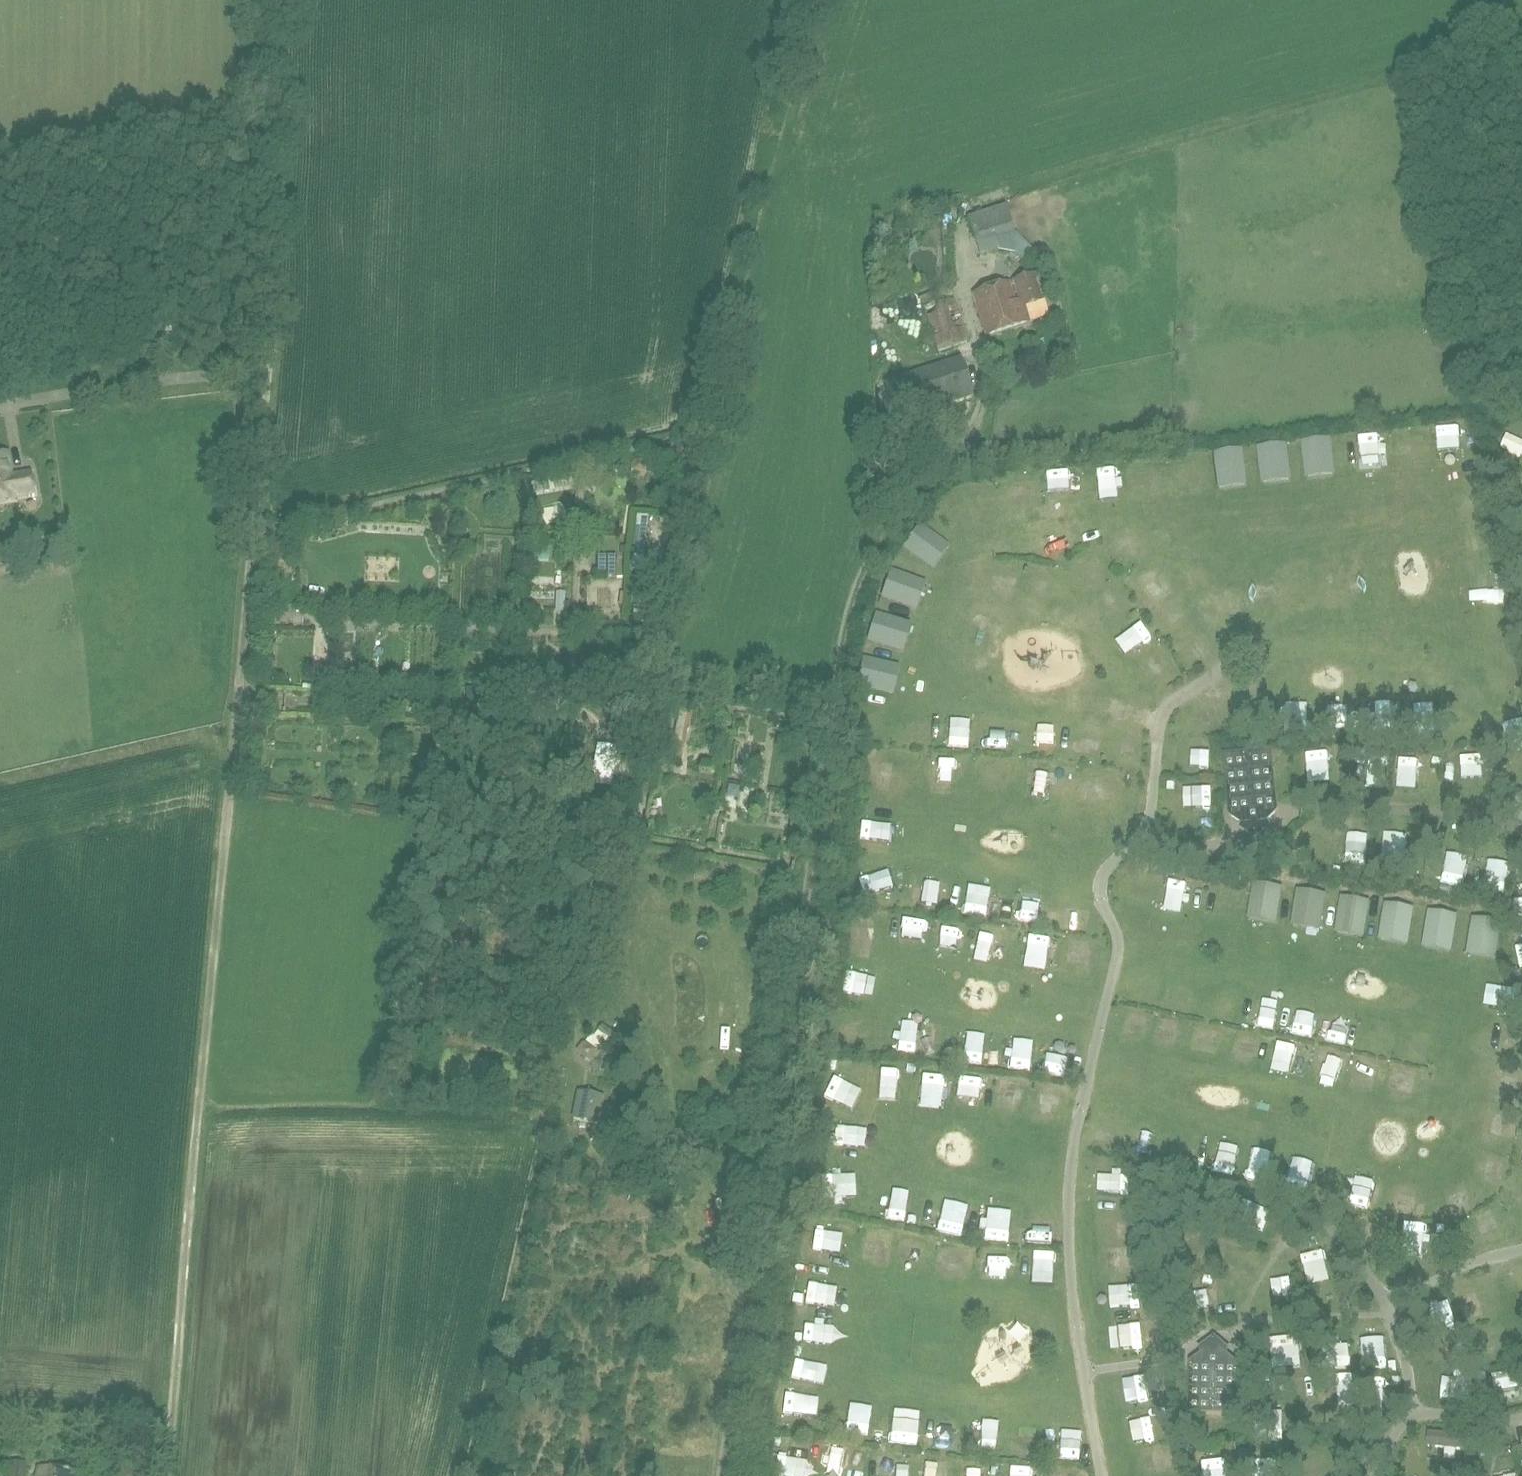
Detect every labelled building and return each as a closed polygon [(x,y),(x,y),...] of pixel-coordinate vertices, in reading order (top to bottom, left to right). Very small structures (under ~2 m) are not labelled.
[(967,216),(976,243),(1014,231),(1006,204),(967,216)] [(984,243),(988,256),(1020,246),(1023,255),(1031,253),(1024,230),(984,243)] [(973,293),(987,335),(1028,321),(1023,306),(1041,300),(1032,273),(1013,280),(1020,299),(1014,301),(1007,282),(973,293)] [(938,351),(967,341),(953,299),(940,303),(936,291),(920,297),(938,351)] [(904,302),(885,308),(893,334),(912,328),(904,302)] [(961,356),(888,379),(900,417),(973,394),(961,356)] [(1333,466),(1349,465),(1348,444),(1332,445),(1333,466)] [(1277,447),(1261,448),(1262,478),(1278,477),(1277,447)] [(1308,476),(1306,447),(1287,448),(1289,477),(1308,476)] [(11,475),(7,452),(0,453),(0,500),(15,498),(15,496),(34,493),(31,471),(11,475)] [(1229,479),(1227,454),(1210,455),(1211,480),(1229,479)] [(1109,466),(1088,468),(1089,491),(1111,490),(1109,466)] [(1050,473),(1054,495),(1079,489),(1074,467),(1050,473)] [(935,518),(926,530),(950,548),(960,535),(935,518)] [(912,553),(904,566),(929,581),(937,568),(912,553)] [(889,597),(907,605),(915,586),(897,578),(889,597)] [(907,651),(912,630),(881,623),(876,644),(907,651)] [(869,670),(869,690),(880,690),(880,670),(869,670)] [(898,692),(899,674),(882,673),(881,692),(898,692)] [(342,681),(342,692),(359,692),(358,681),(342,681)] [(1003,746),(1018,748),(1022,718),(1007,716),(1003,746)] [(1047,729),(1046,759),(1067,760),(1068,729),(1047,729)] [(1108,762),(1107,743),(1086,743),(1086,763),(1108,762)] [(1221,777),(1219,748),(1206,748),(1207,777),(1221,777)] [(1223,753),(1229,813),(1241,823),(1265,822),(1277,809),(1271,749),(1223,753)] [(1321,790),(1339,789),(1338,760),(1320,761),(1321,790)] [(1031,783),(1030,809),(1050,809),(1051,783),(1031,783)] [(1107,802),(1123,805),(1126,794),(1109,790),(1107,802)] [(1379,851),(1379,843),(1359,843),(1359,851),(1379,851)] [(881,879),(867,886),(875,904),(889,897),(881,879)] [(927,905),(945,906),(946,879),(928,879),(927,905)] [(1189,909),(1190,882),(1175,881),(1174,909),(1189,909)] [(984,911),(985,886),(962,885),(961,910),(984,911)] [(1000,889),(999,914),(1022,915),(1022,890),(1000,889)] [(1058,920),(1059,899),(1038,898),(1038,920),(1058,920)] [(1302,909),(1299,930),(1318,933),(1321,912),(1302,909)] [(1373,931),(1357,914),(1342,928),(1358,945),(1373,931)] [(913,920),(914,943),(931,943),(930,919),(913,920)] [(948,926),(946,949),(969,951),(971,928),(948,926)] [(1384,927),(1383,949),(1403,950),(1404,927),(1384,927)] [(987,934),(986,955),(1005,955),(1005,934),(987,934)] [(1042,946),(1041,968),(1064,968),(1064,946),(1042,946)] [(865,1005),(872,987),(852,980),(845,998),(865,1005)] [(931,1045),(930,1026),(910,1027),(911,1046),(931,1045)] [(1356,1052),(1356,1032),(1336,1032),(1336,1052),(1356,1052)] [(606,1033),(597,1045),(607,1053),(616,1041),(606,1033)] [(972,1062),(996,1063),(997,1039),(973,1038),(972,1062)] [(1025,1053),(1041,1056),(1043,1045),(1027,1042),(1025,1053)] [(1294,1083),(1311,1084),(1314,1052),(1297,1050),(1294,1083)] [(1041,1068),(1041,1056),(1022,1056),(1022,1068),(1041,1068)] [(1054,1058),(1052,1071),(1074,1074),(1076,1062),(1054,1058)] [(1327,1059),(1325,1090),(1346,1091),(1347,1060),(1327,1059)] [(922,1105),(943,1107),(947,1075),(926,1073),(922,1105)] [(961,1077),(961,1098),(983,1097),(982,1076),(961,1077)] [(860,1108),(868,1093),(840,1079),(833,1093),(860,1108)] [(573,1118),(596,1123),(602,1096),(579,1090),(573,1118)] [(841,1147),(873,1148),(874,1129),(842,1128),(841,1147)] [(1160,1155),(1163,1144),(1141,1138),(1139,1150),(1160,1155)] [(835,1177),(836,1200),(865,1198),(864,1176),(835,1177)] [(1131,1201),(1128,1181),(1106,1184),(1109,1205),(1131,1201)] [(954,1224),(955,1191),(935,1190),(934,1224),(954,1224)] [(908,1215),(908,1194),(889,1194),(888,1215),(908,1215)] [(973,1209),(972,1233),(992,1234),(993,1210),(973,1209)] [(806,1259),(817,1261),(821,1242),(810,1240),(806,1259)] [(821,1242),(820,1261),(838,1263),(840,1244),(821,1242)] [(1044,1255),(1043,1284),(1061,1285),(1062,1256),(1044,1255)] [(1120,1269),(1135,1270),(1137,1257),(1121,1256),(1120,1269)] [(1329,1258),(1315,1261),(1324,1293),(1337,1290),(1329,1258)] [(1285,1295),(1302,1295),(1303,1273),(1285,1273),(1285,1295)] [(841,1305),(841,1285),(812,1285),(812,1304),(841,1305)] [(1119,1314),(1149,1313),(1148,1290),(1118,1291),(1119,1314)] [(802,1369),(824,1371),(826,1353),(804,1350),(802,1369)] [(1237,1414),(1238,1362),(1222,1350),(1205,1350),(1200,1352),(1189,1361),(1187,1413),(1237,1414)] [(1137,1384),(1138,1411),(1156,1410),(1155,1383),(1137,1384)] [(1506,1388),(1509,1407),(1521,1404),(1521,1385),(1506,1388)] [(788,1421),(805,1418),(801,1399),(784,1403),(788,1421)] [(905,1406),(893,1435),(907,1440),(919,1412),(905,1406)] [(1149,1443),(1166,1437),(1159,1415),(1142,1421),(1149,1443)] [(945,1418),(941,1450),(961,1452),(965,1421),(945,1418)] [(1007,1455),(1007,1427),(987,1427),(986,1454),(1007,1455)] [(1029,1432),(1030,1461),(1049,1460),(1048,1431),(1029,1432)] [(1091,1465),(1091,1433),(1066,1432),(1066,1465),(1091,1465)] [(848,1452),(851,1452),(851,1441),(834,1440),(833,1465),(847,1466),(848,1452)] [(817,1466),(790,1443),(777,1459),(797,1475),(809,1475),(817,1466)] [(1450,1475),(1450,1447),(1432,1447),(1431,1475),(1450,1475)] [(881,1475),(898,1475),(898,1466),(904,1465),(903,1451),(880,1453),(881,1475)] [(929,1475),(949,1475),(950,1459),(931,1457),(929,1475)] [(8,1475),(24,1475),(26,1462),(10,1460),(8,1475)] [(986,1464),(965,1464),(965,1475),(986,1475),(986,1464)] [(78,1471),(37,1467),(36,1475),(77,1475),(78,1471)] [(1039,1470),(1020,1468),(1019,1475),(1038,1475),(1039,1470)]
